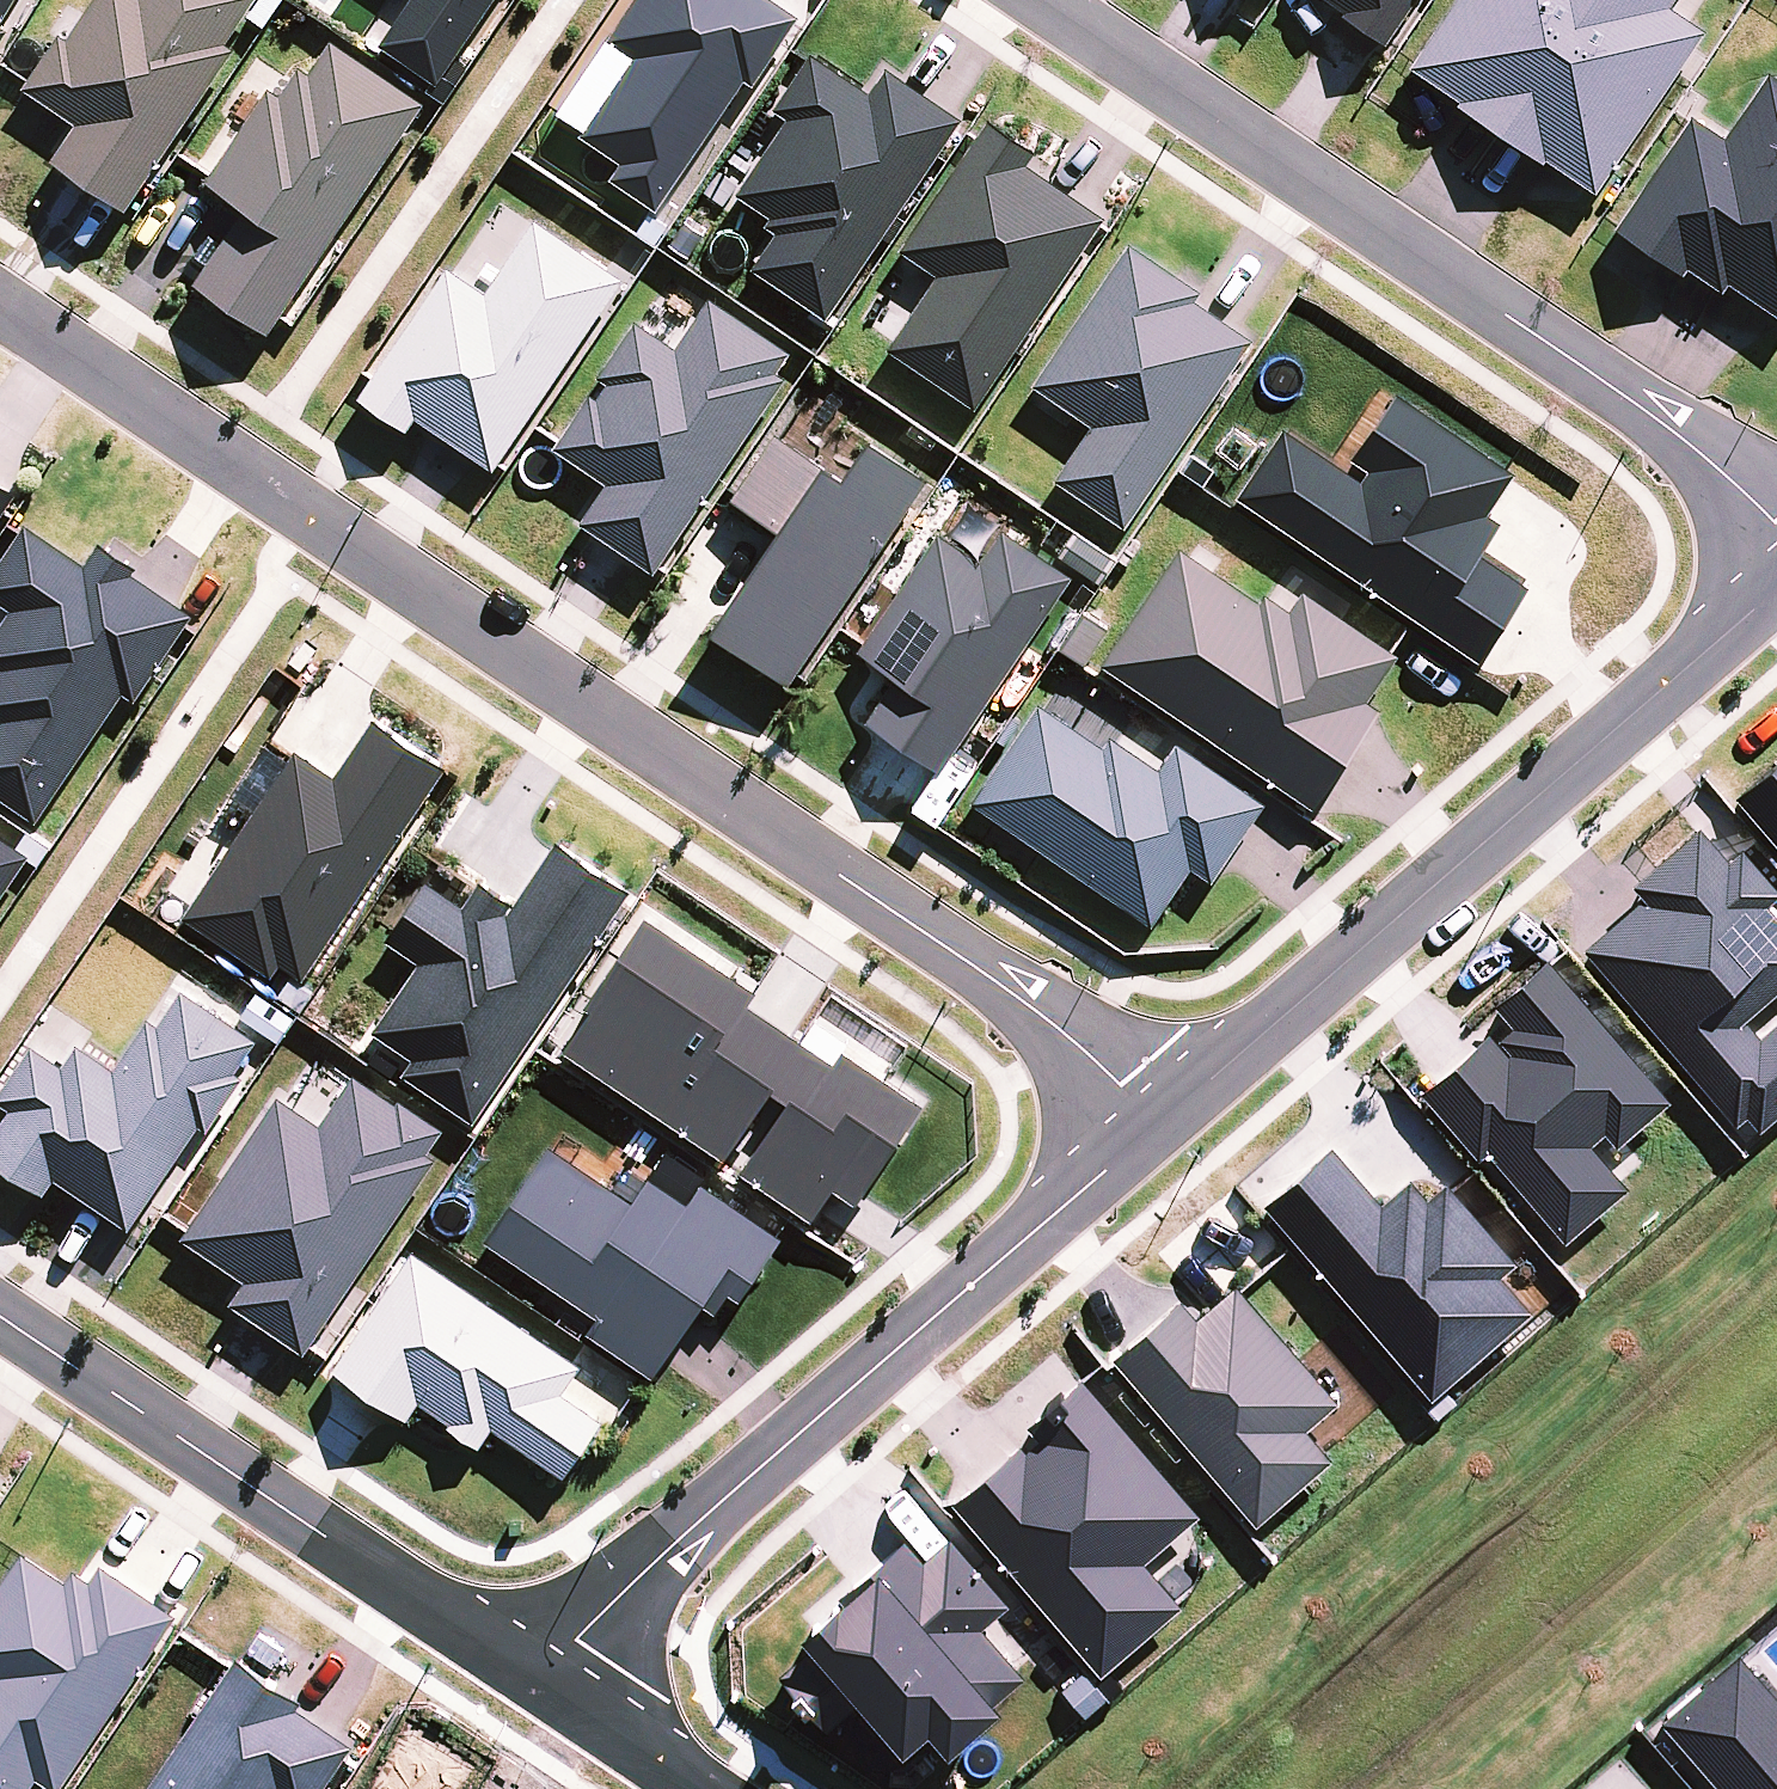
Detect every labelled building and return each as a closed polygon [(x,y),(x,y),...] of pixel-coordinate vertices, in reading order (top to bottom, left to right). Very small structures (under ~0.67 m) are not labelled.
[(17,0),(0,0),(0,50),(10,33),(1,28),(17,0)] [(126,216),(235,54),(225,48),(257,0),(96,0),(68,42),(61,37),(24,93),(78,129),(51,167),(126,216)] [(435,90),(497,0),(414,0),(379,51),(435,90)] [(606,45),(633,62),(578,140),(619,167),(609,183),(657,216),(744,85),(753,92),(799,22),(766,0),(636,0),(606,45)] [(1343,17),(1340,20),(1383,50),(1418,0),(1319,0),(1343,17)] [(1409,72),(1459,106),(1456,110),(1501,141),(1597,0),(1458,0),(1409,72)] [(1501,141),(1542,168),(1545,164),(1594,197),(1705,36),(1669,11),(1677,0),(1597,0),(1501,141)] [(281,320),(423,108),(331,46),(310,78),(299,70),(278,101),(268,94),(203,191),(242,217),(193,289),(268,339),(281,320)] [(868,96),(810,57),(775,114),(787,122),(736,197),(771,221),(765,229),(776,237),(753,273),(825,321),(963,125),(885,74),(868,96)] [(1714,291),(1776,196),(1776,84),(1767,77),(1723,143),(1690,121),(1614,234),(1680,279),(1685,272),(1714,291)] [(976,412),(1106,223),(1027,170),(1036,158),(988,124),(897,254),(936,280),(888,353),(976,412)] [(1714,291),(1720,295),(1725,288),(1776,323),(1776,196),(1714,291)] [(492,474),(623,283),(534,223),(484,296),(447,271),(372,381),(358,402),(405,435),(416,423),(492,474)] [(1054,485),(1124,533),(1253,345),(1196,305),(1202,296),(1129,247),(1031,389),(1093,431),(1054,485)] [(653,577),(786,383),(778,377),(792,357),(708,302),(674,353),(636,324),(597,380),(609,388),(598,404),(588,397),(557,444),(551,452),(607,489),(580,527),(653,577)] [(1283,433),(1236,502),(1477,666),(1486,655),(1492,659),(1534,596),(1479,560),(1501,526),(1488,518),(1515,478),(1503,469),(1395,397),(1349,466),(1365,476),(1360,483),(1283,433)] [(788,691),(928,486),(868,445),(842,484),(777,437),(728,504),(778,539),(710,638),(788,691)] [(17,500),(0,488),(0,524),(17,500)] [(980,563),(1001,532),(1005,526),(967,501),(942,538),(980,563)] [(195,619),(135,578),(139,573),(100,546),(84,569),(25,528),(19,537),(0,565),(0,606),(12,614),(0,631),(0,799),(36,824),(124,698),(135,705),(187,630),(195,619)] [(1072,580),(1001,532),(980,563),(942,538),(937,535),(863,645),(855,657),(894,683),(866,725),(942,775),(1072,580)] [(1178,552),(1099,668),(1311,814),(1380,713),(1367,705),(1398,659),(1389,653),(1300,595),(1288,614),(1263,598),(1258,605),(1178,552)] [(1037,707),(970,806),(1152,930),(1191,873),(1211,888),(1265,807),(1176,748),(1158,773),(1111,739),(1103,750),(1037,707)] [(447,772),(373,723),(335,779),(297,754),(185,919),(272,978),(280,966),(304,982),(447,772)] [(1734,801),(1776,851),(1776,762),(1734,801)] [(1583,953),(1745,1143),(1776,1117),(1776,1023),(1759,1039),(1745,1023),(1776,996),(1776,921),(1767,909),(1776,901),(1776,893),(1742,852),(1728,864),(1697,831),(1631,889),(1643,902),(1583,953)] [(30,860),(0,839),(0,904),(30,860)] [(468,1109),(479,1116),(630,897),(556,846),(512,910),(478,887),(463,909),(427,884),(386,943),(419,965),(372,1034),(414,1062),(403,1077),(462,1117),(468,1109)] [(591,1015),(563,1055),(722,1164),(725,1161),(740,1171),(737,1174),(811,1225),(834,1192),(856,1207),(924,1110),(845,1055),(851,1046),(815,1022),(800,1044),(748,1009),(757,997),(648,921),(586,1011),(591,1015)] [(1567,1245),(1628,1192),(1590,1147),(1604,1134),(1617,1149),(1670,1105),(1546,963),(1495,1008),(1513,1032),(1500,1044),(1510,1055),(1507,1058),(1489,1037),(1422,1098),(1478,1162),(1487,1155),(1567,1245)] [(199,1129),(208,1135),(245,1080),(237,1075),(258,1044),(182,992),(157,1029),(148,1022),(114,1072),(77,1047),(61,1069),(31,1049),(0,1095),(0,1107),(10,1114),(0,1128),(0,1168),(44,1198),(55,1182),(129,1232),(199,1129)] [(318,1113),(278,1086),(182,1225),(246,1269),(231,1290),(305,1340),(437,1147),(428,1141),(444,1117),(398,1086),(395,1091),(353,1062),(318,1113)] [(652,1363),(700,1291),(715,1301),(729,1278),(740,1286),(781,1225),(701,1172),(688,1191),(647,1164),(631,1188),(547,1132),(484,1228),(598,1303),(587,1320),(652,1363)] [(1331,1132),(1264,1191),(1433,1386),(1531,1299),(1499,1264),(1515,1251),(1455,1181),(1445,1170),(1426,1187),(1409,1167),(1382,1192),(1331,1132)] [(412,1239),(332,1357),(407,1407),(418,1390),(449,1411),(447,1414),(479,1435),(492,1415),(563,1463),(602,1407),(561,1379),(580,1352),(412,1239)] [(1180,1285),(1111,1344),(1117,1351),(1255,1511),(1331,1447),(1305,1417),(1337,1390),(1242,1280),(1236,1273),(1198,1306),(1180,1285)] [(1019,1433),(953,1490),(1102,1664),(1183,1595),(1142,1550),(1198,1503),(1086,1370),(1082,1366),(1027,1413),(1040,1427),(1025,1439),(1019,1433)] [(950,1728),(1025,1664),(983,1617),(1010,1594),(950,1525),(923,1547),(904,1526),(804,1606),(819,1626),(780,1661),(827,1716),(867,1683),(904,1727),(929,1705),(950,1728)] [(57,1778),(176,1604),(99,1551),(89,1565),(74,1556),(66,1567),(23,1539),(0,1573),(0,1788),(22,1788),(37,1765),(57,1778)] [(1738,1639),(1659,1708),(1729,1788),(1776,1788),(1776,1687),(1738,1639)] [(237,1641),(228,1655),(136,1788),(283,1788),(313,1788),(341,1747),(352,1732),(298,1696),(304,1687),(237,1641)] [(1648,1772),(1630,1788),(1663,1788),(1648,1772)] [(1564,1788),(1590,1788),(1579,1776),(1564,1788)]
